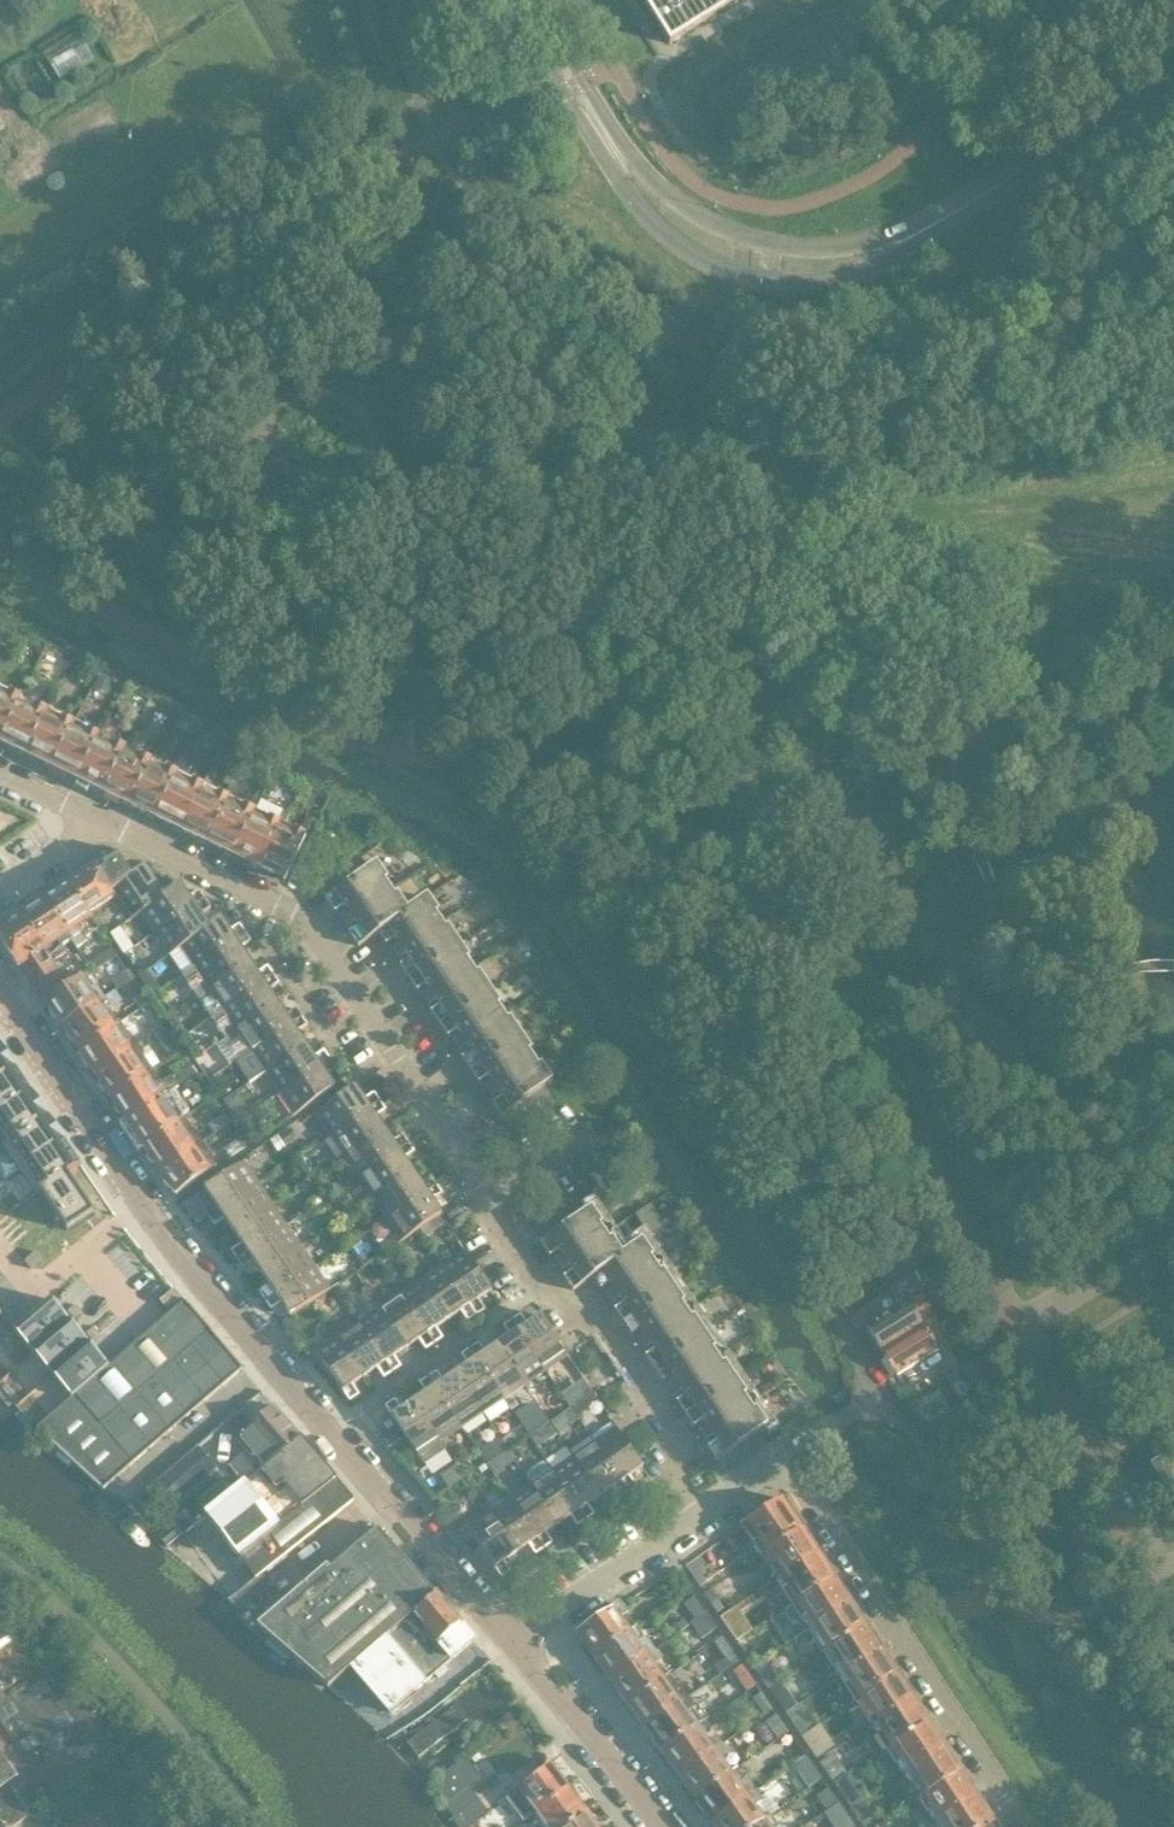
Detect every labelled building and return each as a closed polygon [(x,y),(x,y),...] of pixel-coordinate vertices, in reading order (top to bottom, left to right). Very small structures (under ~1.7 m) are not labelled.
[(649,11),(653,17),(661,30),(665,36),(670,44),(684,35),(689,32),(669,0),(642,0),(649,11)] [(689,32),(694,29),(698,26),(708,20),(695,0),(669,0),(689,32)] [(708,20),(717,15),(721,12),(726,9),(720,0),(695,0),(708,20)] [(726,9),(731,6),(735,3),(740,0),(720,0),(726,9)] [(61,704),(80,669),(71,664),(53,699),(61,704)] [(99,678),(94,688),(107,695),(112,684),(99,678)] [(20,696),(0,686),(0,738),(20,696)] [(47,710),(20,696),(0,738),(0,742),(25,754),(47,710)] [(51,767),(73,722),(47,710),(25,754),(51,767)] [(126,726),(134,730),(139,718),(131,715),(126,726)] [(77,779),(99,735),(73,722),(51,767),(77,779)] [(103,792),(125,748),(99,735),(77,779),(103,792)] [(190,747),(181,766),(190,771),(192,765),(196,767),(203,753),(190,747)] [(129,804),(151,760),(125,748),(103,792),(129,804)] [(155,818),(177,773),(151,760),(129,804),(155,818)] [(181,830),(202,786),(177,773),(155,818),(181,830)] [(208,843),(229,799),(202,786),(181,830),(208,843)] [(234,856),(255,812),(229,799),(208,843),(234,856)] [(258,868),(280,823),(255,812),(234,856),(258,868)] [(307,816),(301,826),(311,831),(317,821),(307,816)] [(284,880),(304,840),(305,836),(280,823),(258,868),(284,880)] [(99,879),(122,862),(114,850),(90,866),(99,879)] [(326,899),(335,893),(368,870),(360,858),(318,887),(326,899)] [(111,887),(129,876),(131,875),(122,862),(99,879),(108,893),(113,889),(111,887)] [(139,912),(174,888),(166,876),(156,883),(144,865),(131,875),(129,876),(111,887),(113,889),(132,918),(140,913),(139,912)] [(351,916),(392,889),(376,865),(368,870),(335,893),(344,906),(351,916)] [(108,893),(99,879),(90,866),(88,867),(89,868),(67,883),(88,915),(112,898),(108,893)] [(91,918),(88,915),(67,883),(59,888),(56,886),(50,890),(51,893),(43,898),(72,941),(77,948),(88,941),(86,938),(97,930),(90,919),(91,918)] [(154,933),(194,906),(204,900),(198,891),(188,898),(180,884),(174,888),(139,912),(140,913),(154,933)] [(377,931),(386,925),(407,911),(392,889),(351,916),(358,927),(367,940),(378,933),(377,931)] [(344,906),(335,893),(326,899),(335,913),(344,906)] [(402,949),(443,921),(427,897),(407,911),(386,925),(395,939),(402,949)] [(72,941),(43,898),(35,904),(32,903),(26,906),(26,910),(20,914),(56,966),(70,956),(64,947),(72,941)] [(180,945),(208,926),(200,915),(210,908),(204,900),(194,906),(154,933),(169,955),(181,947),(180,945)] [(20,914),(14,918),(13,916),(0,924),(0,940),(43,1004),(46,1003),(46,1002),(81,979),(88,974),(82,964),(63,976),(56,966),(20,914)] [(194,967),(234,940),(245,933),(239,925),(229,932),(220,918),(208,926),(180,945),(181,947),(194,967)] [(417,972),(458,944),(443,921),(402,949),(409,959),(417,972)] [(395,939),(386,925),(377,931),(378,933),(386,945),(395,939)] [(367,940),(358,927),(349,933),(358,947),(367,940)] [(249,961),(241,949),(251,942),(245,933),(234,940),(194,967),(209,988),(249,961)] [(433,995),(474,967),(458,944),(417,972),(426,985),(433,995)] [(110,949),(88,964),(93,971),(115,956),(110,949)] [(417,972),(409,959),(399,965),(408,978),(417,972)] [(223,1009),(263,982),(273,975),(267,967),(257,974),(249,961),(209,988),(223,1009)] [(448,1018),(489,990),(474,967),(433,995),(440,1005),(448,1018)] [(116,990),(131,980),(134,978),(127,968),(109,980),(116,990)] [(426,985),(417,972),(408,978),(417,991),(426,985)] [(277,1003),(269,991),(279,984),(273,975),(263,982),(223,1009),(237,1030),(277,1003)] [(62,1027),(103,999),(95,986),(89,990),(81,979),(46,1002),(46,1003),(51,1010),(49,1013),(53,1019),(56,1018),(62,1027)] [(463,1040),(504,1012),(489,990),(448,1018),(457,1031),(463,1040)] [(114,1026),(106,1015),(112,1011),(111,1009),(122,1002),(115,991),(103,999),(62,1027),(67,1034),(66,1037),(69,1043),(75,1046),(78,1051),(114,1026)] [(251,1051),(291,1024),(301,1018),(295,1009),(285,1016),(277,1003),(237,1030),(251,1051)] [(448,1018),(440,1005),(430,1011),(439,1024),(448,1018)] [(479,1063),(520,1035),(504,1012),(463,1040),(471,1051),(479,1063)] [(305,1045),(297,1033),(307,1026),(301,1018),(291,1024),(251,1051),(265,1072),(305,1045)] [(457,1031),(448,1018),(439,1024),(448,1037),(457,1031)] [(94,1074),(135,1046),(120,1022),(114,1026),(78,1051),(83,1058),(81,1061),(86,1067),(89,1067),(94,1074)] [(495,1087),(536,1059),(520,1035),(479,1063),(488,1077),(495,1087)] [(174,1043),(164,1050),(169,1058),(180,1051),(174,1043)] [(16,1068),(0,1045),(0,1079),(16,1068)] [(279,1093),(319,1066),(329,1059),(324,1051),(313,1058),(305,1045),(265,1072),(279,1093)] [(110,1098),(151,1071),(135,1046),(94,1074),(99,1082),(98,1085),(102,1091),(105,1091),(110,1098)] [(479,1063),(471,1051),(461,1057),(470,1070),(479,1063)] [(185,1059),(173,1067),(177,1073),(184,1083),(196,1075),(185,1059)] [(334,1088),(325,1075),(335,1068),(329,1059),(319,1066),(279,1093),(294,1115),(334,1088)] [(544,1089),(552,1083),(536,1059),(495,1087),(502,1097),(511,1111),(544,1089)] [(488,1077),(479,1063),(470,1070),(479,1083),(488,1077)] [(32,1092),(16,1068),(0,1079),(0,1114),(32,1092)] [(171,1092),(184,1083),(177,1073),(164,1081),(163,1080),(159,1083),(151,1071),(110,1098),(115,1106),(114,1109),(118,1115),(121,1115),(126,1122),(171,1092)] [(330,1136),(369,1109),(380,1102),(374,1093),(364,1100),(355,1087),(315,1114),(330,1136)] [(510,1129),(551,1101),(552,1101),(544,1089),(511,1111),(502,1117),(510,1129)] [(0,1114),(0,1132),(7,1143),(48,1116),(32,1092),(0,1114)] [(179,1122),(170,1109),(178,1104),(171,1092),(126,1122),(131,1130),(130,1133),(134,1139),(137,1139),(143,1146),(179,1122)] [(511,1111),(502,1097),(492,1103),(502,1117),(511,1111)] [(230,1107),(239,1120),(248,1114),(239,1101),(230,1107)] [(384,1130),(375,1117),(385,1111),(380,1102),(369,1109),(330,1136),(344,1157),(384,1130)] [(259,1119),(271,1111),(266,1103),(254,1111),(259,1119)] [(213,1133),(228,1123),(222,1114),(207,1124),(213,1133)] [(7,1143),(2,1146),(3,1147),(19,1171),(64,1140),(48,1116),(7,1143)] [(159,1170),(203,1140),(196,1128),(186,1134),(179,1122),(143,1146),(147,1154),(146,1157),(150,1163),(154,1163),(159,1170)] [(358,1178),(398,1151),(408,1144),(402,1135),(392,1142),(384,1130),(344,1157),(358,1178)] [(234,1156),(245,1148),(239,1139),(224,1149),(230,1158),(234,1156)] [(64,1140),(19,1171),(36,1195),(40,1192),(66,1175),(81,1165),(64,1140)] [(211,1171),(202,1157),(211,1151),(203,1140),(159,1170),(164,1178),(162,1181),(167,1187),(170,1187),(175,1195),(211,1171)] [(412,1172),(404,1159),(414,1152),(408,1144),(398,1151),(358,1178),(372,1199),(412,1172)] [(208,1217),(258,1184),(243,1162),(203,1189),(212,1202),(202,1209),(208,1217)] [(386,1219),(426,1192),(436,1185),(430,1177),(420,1184),(412,1172),(372,1199),(386,1219)] [(66,1175),(40,1192),(66,1231),(92,1213),(66,1175)] [(232,1232),(272,1205),(258,1184),(208,1217),(214,1226),(224,1219),(232,1232)] [(441,1215),(432,1201),(442,1194),(436,1185),(426,1192),(386,1219),(401,1242),(441,1215)] [(540,1243),(549,1236),(582,1214),(574,1202),(532,1231),(540,1243)] [(236,1259),(286,1226),(272,1205),(232,1232),(241,1244),(231,1251),(236,1259)] [(566,1260),(606,1232),(590,1209),(582,1214),(549,1236),(559,1250),(566,1260)] [(261,1274),(301,1247),(286,1226),(236,1259),(242,1268),(252,1261),(261,1274)] [(600,1269),(621,1255),(606,1232),(566,1260),(573,1270),(582,1284),(592,1277),(591,1275),(600,1269)] [(559,1250),(549,1236),(540,1243),(550,1257),(559,1250)] [(616,1292),(657,1264),(641,1241),(621,1255),(600,1269),(610,1283),(616,1292)] [(264,1301),(314,1267),(301,1247),(261,1274),(269,1286),(259,1293),(264,1301)] [(491,1291),(464,1251),(442,1266),(476,1316),(485,1310),(478,1300),(491,1291)] [(35,1252),(24,1261),(31,1269),(42,1259),(35,1252)] [(632,1315),(673,1287),(657,1264),(616,1292),(624,1303),(632,1315)] [(476,1316),(442,1266),(421,1280),(448,1320),(460,1312),(467,1322),(476,1316)] [(290,1317),(330,1290),(314,1267),(264,1301),(270,1310),(281,1303),(290,1317)] [(610,1283),(600,1269),(591,1275),(592,1277),(600,1289),(610,1283)] [(582,1284),(573,1270),(563,1277),(573,1291),(582,1284)] [(448,1320),(421,1280),(400,1294),(434,1344),(443,1338),(436,1328),(448,1320)] [(647,1338),(688,1311),(673,1287),(632,1315),(641,1329),(647,1338)] [(434,1344),(400,1294),(379,1309),(406,1349),(418,1340),(425,1350),(434,1344)] [(881,1351),(935,1318),(920,1294),(907,1302),(906,1301),(865,1327),(881,1351)] [(50,1299),(13,1331),(32,1354),(69,1322),(50,1299)] [(185,1302),(75,1396),(100,1426),(101,1425),(133,1463),(242,1369),(210,1332),(210,1331),(185,1302)] [(632,1315),(624,1303),(614,1309),(622,1321),(632,1315)] [(74,1306),(67,1311),(73,1318),(80,1312),(74,1306)] [(406,1349),(379,1309),(358,1322),(392,1373),(401,1367),(394,1357),(406,1349)] [(663,1362),(704,1334),(688,1311),(647,1338),(655,1349),(663,1362)] [(567,1356),(540,1316),(527,1325),(520,1315),(511,1321),(518,1331),(544,1371),(567,1356)] [(641,1329),(632,1315),(622,1321),(631,1335),(641,1329)] [(937,1350),(930,1339),(943,1331),(935,1318),(881,1351),(896,1376),(937,1350)] [(544,1371),(518,1331),(511,1321),(503,1326),(510,1337),(496,1345),(523,1385),(544,1371)] [(69,1322),(32,1354),(51,1376),(88,1344),(69,1322)] [(392,1373),(358,1322),(337,1337),(364,1377),(377,1368),(383,1378),(392,1373)] [(93,1327),(86,1333),(92,1340),(99,1334),(93,1327)] [(679,1385),(720,1357),(704,1334),(663,1362),(672,1375),(679,1385)] [(364,1377),(337,1337),(315,1352),(349,1402),(359,1395),(352,1385),(364,1377)] [(523,1385),(496,1345),(485,1353),(478,1343),(468,1350),(475,1360),(502,1400),(523,1385)] [(88,1344),(51,1376),(71,1399),(108,1367),(88,1344)] [(112,1349),(105,1355),(111,1362),(118,1356),(112,1349)] [(663,1362),(655,1349),(645,1355),(654,1368),(663,1362)] [(502,1400),(475,1360),(468,1350),(461,1355),(468,1365),(455,1374),(482,1413),(502,1400)] [(694,1407),(735,1380),(720,1357),(679,1385),(686,1395),(694,1407)] [(1005,1406),(978,1358),(960,1368),(975,1395),(984,1390),(995,1411),(1005,1406)] [(672,1375),(663,1362),(654,1368),(662,1381),(672,1375)] [(482,1413),(455,1374),(443,1382),(436,1371),(427,1377),(434,1387),(461,1427),(482,1413)] [(461,1427),(434,1387),(427,1377),(419,1383),(425,1393),(413,1402),(440,1442),(461,1427)] [(710,1431),(751,1403),(735,1380),(694,1407),(703,1421),(710,1431)] [(573,1387),(561,1395),(569,1407),(577,1401),(581,1399),(573,1387)] [(584,1412),(598,1402),(591,1392),(581,1399),(577,1401),(584,1412)] [(676,1401),(685,1414),(694,1407),(686,1395),(676,1401)] [(100,1426),(75,1396),(37,1429),(103,1490),(133,1463),(101,1425),(100,1426)] [(446,1450),(440,1442),(413,1402),(401,1410),(394,1400),(384,1406),(424,1465),(446,1450)] [(759,1432),(767,1427),(751,1403),(710,1431),(717,1441),(726,1455),(759,1432)] [(273,1406),(233,1440),(259,1471),(300,1438),(273,1406)] [(694,1407),(685,1414),(694,1427),(703,1421),(694,1407)] [(389,1418),(382,1422),(386,1429),(393,1424),(389,1418)] [(616,1428),(593,1443),(627,1493),(636,1487),(629,1476),(642,1467),(616,1428)] [(759,1432),(726,1455),(716,1461),(725,1473),(767,1444),(759,1432)] [(1164,1434),(1148,1444),(1158,1459),(1151,1464),(1167,1489),(1173,1485),(1173,1450),(1164,1434)] [(504,1436),(480,1446),(486,1459),(509,1448),(504,1436)] [(259,1471),(206,1515),(255,1579),(262,1574),(354,1500),(300,1438),(259,1471)] [(707,1447),(716,1461),(726,1455),(717,1441),(707,1447)] [(593,1443),(572,1457),(599,1497),(612,1488),(619,1498),(627,1493),(593,1443)] [(196,1447),(144,1493),(163,1516),(216,1471),(196,1447)] [(599,1497),(572,1457),(551,1471),(584,1521),(594,1515),(587,1505),(599,1497)] [(551,1471),(530,1485),(557,1525),(570,1516),(577,1527),(584,1521),(551,1471)] [(530,1485),(510,1499),(543,1549),(552,1543),(545,1533),(557,1525),(530,1485)] [(543,1549),(510,1499),(489,1513),(515,1553),(528,1545),(535,1555),(543,1549)] [(757,1541),(765,1552),(801,1529),(782,1499),(741,1526),(752,1544),(757,1541)] [(473,1538),(494,1568),(500,1578),(510,1571),(503,1561),(515,1553),(489,1513),(467,1528),(473,1538)] [(465,1525),(455,1531),(466,1544),(473,1538),(467,1528),(465,1525)] [(377,1528),(329,1570),(326,1566),(256,1625),(327,1687),(362,1657),(435,1595),(377,1528)] [(801,1529),(765,1552),(775,1568),(770,1571),(776,1580),(817,1554),(801,1529)] [(817,1554),(776,1580),(782,1590),(787,1587),(796,1600),(832,1577),(817,1554)] [(685,1566),(699,1586),(707,1581),(697,1567),(706,1562),(702,1555),(685,1566)] [(255,1579),(232,1597),(241,1609),(271,1585),(262,1574),(255,1579)] [(832,1577),(796,1600),(806,1616),(802,1620),(807,1628),(848,1601),(832,1577)] [(710,1588),(703,1593),(717,1614),(724,1609),(710,1588)] [(435,1595),(327,1687),(372,1727),(434,1674),(436,1676),(445,1668),(443,1666),(474,1640),(435,1595)] [(684,1604),(695,1621),(705,1614),(694,1597),(684,1604)] [(848,1601),(807,1628),(814,1638),(819,1635),(827,1649),(863,1625),(848,1601)] [(583,1644),(592,1658),(630,1631),(621,1619),(626,1615),(620,1605),(577,1632),(585,1643),(583,1644)] [(721,1619),(735,1641),(750,1631),(736,1609),(721,1619)] [(706,1613),(705,1614),(695,1621),(690,1624),(701,1639),(716,1628),(706,1613)] [(48,1660),(46,1659),(0,1619),(0,1694),(48,1660)] [(863,1625),(827,1649),(838,1665),(833,1668),(839,1677),(880,1650),(863,1625)] [(630,1631),(592,1658),(602,1672),(604,1670),(611,1680),(652,1651),(645,1640),(639,1644),(630,1631)] [(739,1661),(722,1637),(714,1642),(731,1667),(739,1661)] [(895,1674),(880,1650),(839,1677),(845,1687),(850,1684),(859,1698),(895,1674)] [(660,1662),(652,1651),(611,1680),(618,1689),(616,1691),(626,1705),(663,1678),(654,1666),(660,1662)] [(0,1694),(0,1826),(13,1826),(36,1811),(131,1745),(48,1660),(0,1694)] [(746,1691),(755,1685),(740,1663),(731,1670),(746,1691)] [(755,1669),(768,1688),(775,1683),(762,1664),(755,1669)] [(493,1683),(502,1683),(502,1674),(493,1674),(493,1683)] [(911,1698),(895,1674),(859,1698),(870,1714),(865,1717),(870,1725),(911,1698)] [(663,1678),(626,1705),(636,1719),(638,1718),(645,1727),(686,1698),(678,1688),(672,1692),(663,1678)] [(780,1680),(775,1683),(768,1688),(785,1713),(795,1706),(797,1705),(780,1680)] [(752,1698),(763,1715),(771,1709),(760,1693),(752,1698)] [(686,1698),(645,1727),(651,1737),(649,1738),(659,1752),(697,1726),(688,1713),(694,1709),(686,1698)] [(927,1723),(911,1698),(870,1725),(877,1735),(882,1732),(891,1746),(927,1723)] [(801,1714),(795,1706),(785,1713),(800,1735),(814,1725),(807,1715),(801,1714)] [(764,1723),(776,1741),(787,1732),(776,1715),(764,1723)] [(943,1747),(927,1723),(891,1746),(901,1762),(896,1765),(902,1773),(943,1747)] [(697,1726),(659,1752),(669,1766),(671,1765),(678,1775),(720,1746),(712,1735),(706,1739),(697,1726)] [(720,1746),(678,1775),(685,1784),(683,1785),(693,1799),(730,1773),(721,1760),(727,1756),(720,1746)] [(943,1747),(902,1773),(909,1784),(913,1781),(924,1796),(959,1773),(943,1747)] [(834,1754),(827,1759),(819,1764),(833,1784),(848,1774),(834,1754)] [(460,1826),(461,1826),(486,1808),(467,1783),(477,1775),(463,1755),(445,1769),(439,1786),(448,1798),(444,1801),(453,1813),(451,1815),(460,1826)] [(551,1763),(506,1797),(524,1820),(535,1812),(568,1786),(551,1763)] [(730,1773),(693,1799),(703,1813),(705,1812),(711,1821),(753,1792),(745,1782),(739,1786),(730,1773)] [(959,1773),(924,1796),(933,1810),(928,1814),(934,1823),(975,1796),(959,1773)] [(852,1781),(848,1774),(833,1784),(838,1791),(852,1781)] [(535,1812),(546,1826),(563,1826),(586,1810),(568,1786),(535,1812)] [(816,1797),(826,1811),(836,1804),(826,1789),(816,1797)] [(711,1821),(715,1826),(754,1826),(764,1820),(755,1808),(761,1803),(753,1792),(711,1821)] [(934,1823),(937,1826),(981,1826),(990,1821),(975,1796),(934,1823)] [(586,1810),(563,1826),(599,1826),(586,1810)] [(863,1826),(875,1826),(869,1818),(861,1824),(863,1826)]
